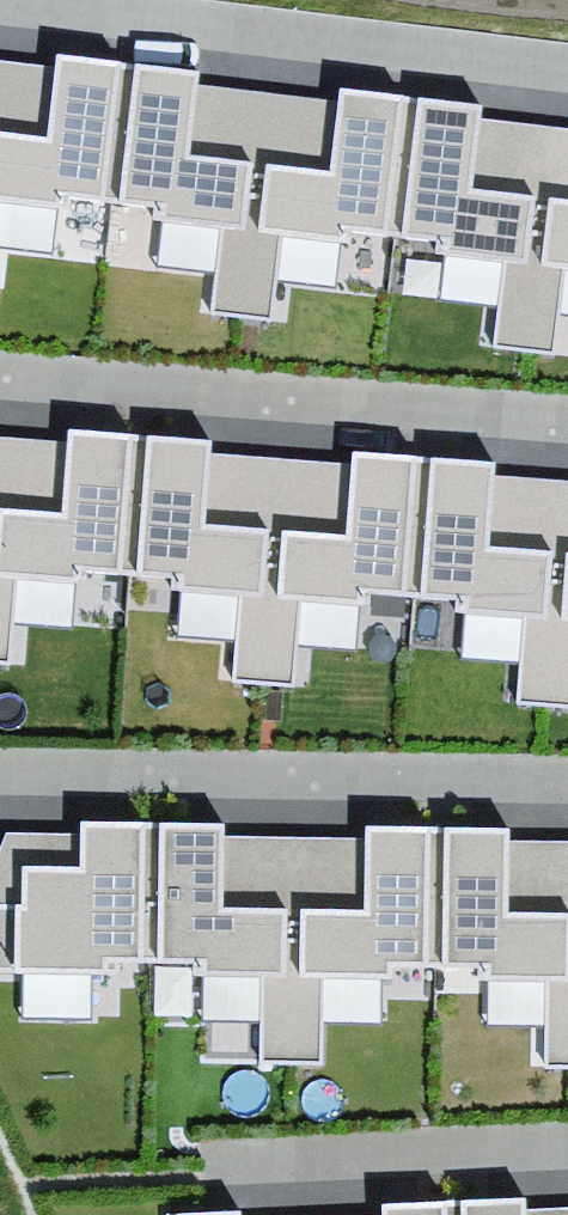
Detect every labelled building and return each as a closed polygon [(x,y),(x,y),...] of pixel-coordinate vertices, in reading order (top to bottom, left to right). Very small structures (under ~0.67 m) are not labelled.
[(57,57),(47,140),(0,135),(0,202),(67,210),(69,198),(112,204),(128,66),(57,57)] [(189,157),(198,74),(128,66),(112,204),(154,209),(153,220),(221,229),(211,315),(241,318),(260,166),(189,157)] [(411,99),(340,91),(331,174),(260,166),(241,318),(272,322),(282,236),(350,244),(352,232),(394,237),(411,99)] [(472,191),(481,108),(411,99),(394,237),(437,242),(436,254),(504,262),(494,348),(524,352),(542,199),(472,191)] [(542,199),(524,352),(555,356),(565,270),(567,270),(567,202),(542,199)] [(0,510),(0,664),(10,665),(17,578),(85,584),(86,572),(129,575),(140,437),(69,431),(63,515),(0,510)] [(211,442),(140,437),(129,575),(172,579),(172,590),(240,596),(233,682),(264,685),(275,532),(204,526),(211,442)] [(347,537),(275,532),(264,685),(294,687),(301,601),(370,606),(370,594),(413,597),(424,459),(353,453),(347,537)] [(495,465),(424,459),(413,597),(456,600),(456,612),(524,618),(517,704),(548,707),(559,554),(488,548),(495,465)] [(559,554),(548,707),(567,708),(567,554),(559,554)] [(152,824),(82,823),(81,868),(23,867),(23,906),(0,905),(0,972),(119,974),(119,962),(150,962),(152,824)] [(224,825),(152,824),(150,962),(194,963),(194,975),(262,976),(261,1063),(291,1063),(294,910),(222,908),(224,825)] [(365,911),(294,910),(291,1063),(322,1064),(323,977),(392,978),(392,966),(435,967),(437,829),(367,827),(365,911)] [(437,829),(435,967),(478,968),(478,980),(547,981),(545,1067),(567,1068),(567,914),(507,913),(508,829),(437,829)] [(454,1202),(455,1214),(525,1214),(524,1198),(454,1202)] [(383,1214),(455,1214),(454,1202),(382,1206),(383,1214)]
